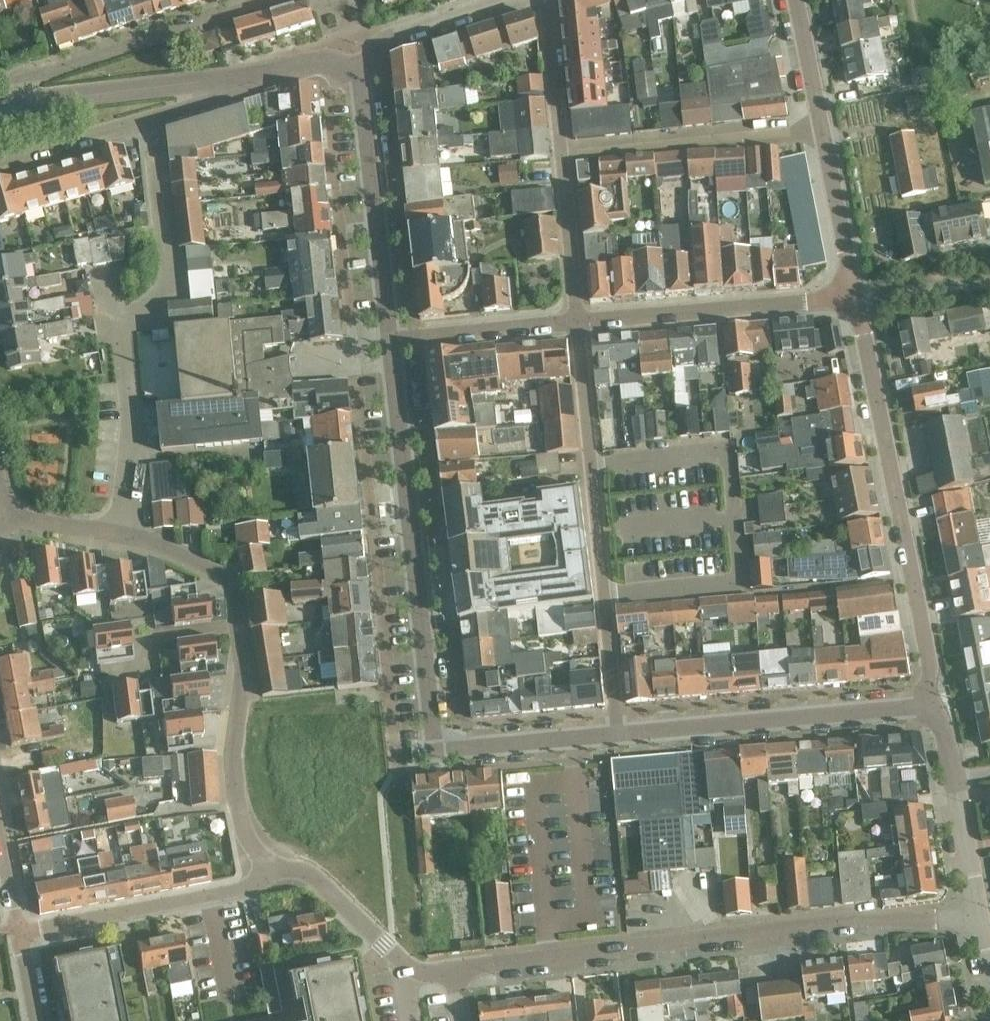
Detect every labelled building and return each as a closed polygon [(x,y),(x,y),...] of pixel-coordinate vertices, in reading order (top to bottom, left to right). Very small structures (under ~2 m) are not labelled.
[(5,11),(31,2),(30,0),(0,0),(0,14),(6,13),(5,11)] [(67,4),(65,0),(48,0),(51,9),(40,12),(45,27),(50,26),(57,48),(79,41),(67,4)] [(102,0),(79,0),(67,4),(79,41),(112,30),(102,0)] [(112,30),(135,23),(127,0),(102,0),(112,30)] [(151,0),(127,0),(135,23),(156,16),(151,0)] [(183,7),(181,0),(151,0),(156,16),(183,7)] [(563,26),(598,22),(597,11),(610,6),(608,0),(571,0),(566,2),(567,4),(561,5),(563,26)] [(646,13),(643,0),(614,0),(617,9),(617,8),(620,20),(631,17),(646,13)] [(671,7),(670,0),(643,0),(646,13),(651,41),(661,39),(658,23),(674,20),(671,7)] [(675,19),(699,14),(696,0),(670,0),(671,7),(674,20),(675,19)] [(710,8),(749,0),(709,0),(710,8)] [(753,13),(746,21),(750,39),(772,38),(766,32),(764,25),(768,17),(762,11),(760,0),(750,0),(753,13)] [(866,24),(863,9),(872,8),(870,0),(838,0),(833,1),(838,30),(866,24)] [(234,24),(241,48),(277,38),(277,39),(315,28),(307,3),(234,24)] [(888,8),(885,13),(886,18),(896,17),(895,7),(888,8)] [(512,49),(538,41),(530,14),(494,25),(502,51),(512,48),(512,49)] [(897,18),(889,20),(891,29),(898,27),(897,18)] [(704,22),(700,28),(703,46),(722,43),(718,19),(704,22)] [(891,29),(889,20),(866,24),(838,30),(842,50),(867,45),(867,46),(881,43),(879,31),(891,29)] [(563,26),(565,47),(601,44),(599,30),(607,29),(606,22),(598,22),(563,26)] [(222,54),(241,48),(234,24),(215,30),(222,54)] [(502,52),(502,51),(494,25),(457,37),(465,62),(476,59),(476,60),(502,52)] [(218,50),(213,35),(198,40),(203,54),(218,50)] [(467,69),(465,62),(457,37),(433,45),(440,71),(441,75),(467,69)] [(708,45),(703,46),(711,109),(743,105),(770,102),(762,55),(770,53),(768,45),(772,38),(750,39),(751,42),(747,47),(728,50),(723,48),(722,43),(708,45)] [(608,43),(566,47),(567,68),(603,65),(601,52),(609,51),(608,43)] [(434,73),(440,71),(433,45),(427,46),(392,58),(396,97),(436,92),(436,88),(434,73)] [(869,55),(867,46),(867,45),(842,50),(848,83),(885,76),(883,67),(887,66),(884,52),(869,55)] [(770,102),(743,105),(745,122),(787,117),(775,57),(770,58),(770,53),(762,55),(770,102)] [(645,62),(634,63),(635,76),(647,75),(645,62)] [(610,64),(603,65),(567,68),(570,90),(605,86),(603,73),(611,72),(610,64)] [(635,76),(639,101),(657,99),(654,74),(647,75),(635,76)] [(542,77),(517,80),(519,96),(544,93),(542,77)] [(265,109),(319,103),(317,86),(281,90),(264,97),(265,109)] [(612,86),(569,90),(571,113),(607,109),(605,94),(613,94),(612,86)] [(398,118),(434,114),(468,109),(465,88),(446,90),(436,92),(396,97),(398,118)] [(681,103),(684,128),(712,125),(709,100),(681,103)] [(518,134),(547,131),(544,101),(515,104),(518,133),(518,134)] [(197,151),(213,146),(250,134),(243,103),(234,105),(166,126),(169,151),(195,148),(197,151)] [(283,125),(320,121),(319,103),(265,109),(266,119),(282,117),(283,125)] [(660,105),(663,130),(684,128),(681,103),(660,105)] [(604,123),(605,138),(632,135),(629,107),(602,110),(604,123)] [(602,110),(571,113),(573,127),(604,123),(602,110)] [(970,116),(985,186),(989,185),(989,111),(970,116)] [(401,144),(454,138),(453,129),(440,130),(440,133),(436,133),(434,114),(398,118),(401,144)] [(255,156),(323,149),(320,121),(283,125),(278,126),(280,140),(253,143),(255,155),(255,156)] [(604,123),(573,127),(574,141),(605,138),(604,123)] [(524,161),(550,159),(547,131),(518,134),(518,133),(489,135),(491,159),(520,157),(520,162),(524,161)] [(929,170),(921,171),(914,134),(890,139),(902,198),(926,193),(925,193),(939,190),(936,174),(930,176),(929,170)] [(472,137),(463,138),(464,147),(473,147),(472,137)] [(438,149),(448,148),(449,151),(464,149),(464,147),(463,138),(454,138),(401,144),(404,172),(440,169),(438,149)] [(194,161),(215,159),(213,146),(197,151),(195,148),(169,151),(170,163),(194,161)] [(765,147),(766,160),(767,164),(768,183),(782,181),(779,146),(765,147)] [(767,164),(766,160),(765,147),(748,149),(750,178),(766,177),(765,165),(767,164)] [(124,149),(97,156),(97,157),(107,192),(107,193),(135,185),(124,149)] [(283,173),(325,169),(323,149),(255,156),(255,155),(251,156),(252,166),(282,163),(283,173)] [(717,179),(715,154),(715,151),(654,156),(655,171),(689,168),(689,180),(717,179)] [(715,154),(717,179),(717,183),(746,181),(745,152),(715,154)] [(656,177),(655,171),(654,156),(625,158),(627,179),(656,177)] [(826,264),(805,156),(781,161),(803,269),(826,264)] [(97,157),(76,163),(86,198),(107,192),(97,157)] [(630,204),(627,179),(625,158),(599,160),(602,193),(579,194),(584,237),(610,235),(608,210),(609,209),(611,208),(612,207),(613,206),(613,204),(621,204),(621,205),(622,207),(624,208),(626,208),(628,207),(629,206),(630,204)] [(196,183),(194,161),(170,163),(173,185),(196,183)] [(589,162),(577,163),(579,183),(591,182),(589,162)] [(86,198),(76,163),(55,169),(65,204),(86,198)] [(519,184),(517,166),(498,168),(500,186),(519,184)] [(65,204),(55,169),(35,175),(45,210),(65,204)] [(257,197),(292,194),(327,190),(325,169),(283,173),(284,184),(256,186),(257,197)] [(443,202),(443,201),(440,169),(404,172),(408,206),(443,202)] [(45,210),(35,175),(14,181),(24,216),(45,210)] [(24,216),(14,181),(14,180),(0,184),(0,223),(24,216)] [(175,205),(198,202),(196,183),(173,185),(175,205)] [(297,240),(331,237),(327,190),(292,194),(292,195),(290,195),(286,200),(287,205),(291,207),(293,207),(294,209),(290,209),(287,213),(261,216),(263,232),(290,229),(290,226),(295,226),(297,240)] [(527,193),(512,194),(514,218),(555,214),(553,191),(527,193)] [(708,217),(699,218),(698,193),(689,194),(690,219),(692,256),(695,293),(724,291),(720,230),(709,230),(708,217)] [(463,223),(474,222),(472,198),(443,201),(443,202),(408,206),(410,229),(463,223)] [(132,203),(135,229),(148,227),(145,202),(132,203)] [(180,249),(185,249),(204,248),(199,202),(198,202),(175,205),(180,249)] [(894,222),(902,263),(928,258),(925,242),(936,240),(938,249),(987,239),(981,205),(894,222)] [(692,256),(690,219),(685,219),(685,227),(668,228),(667,217),(660,218),(661,236),(663,259),(666,296),(695,293),(692,256)] [(74,233),(87,230),(84,219),(71,223),(74,233)] [(97,231),(110,228),(107,220),(95,223),(97,231)] [(528,262),(559,258),(555,221),(524,223),(528,262)] [(469,268),(463,223),(410,229),(415,275),(458,270),(458,269),(469,268)] [(480,231),(479,223),(468,224),(469,233),(480,231)] [(52,230),(54,240),(74,236),(71,225),(52,230)] [(750,251),(734,252),(733,229),(720,230),(724,291),(754,288),(750,251)] [(637,298),(634,262),(619,263),(616,235),(610,235),(584,237),(586,257),(608,255),(609,265),(611,264),(614,300),(637,298)] [(29,236),(12,241),(16,254),(33,250),(32,248),(29,236)] [(666,296),(663,259),(661,236),(641,237),(632,238),(634,262),(637,298),(666,296)] [(125,237),(107,238),(112,264),(124,262),(125,237)] [(292,279),(335,275),(331,237),(297,240),(288,241),(292,279)] [(78,268),(93,264),(94,267),(112,264),(107,238),(89,244),(88,240),(73,243),(78,268)] [(187,260),(211,258),(210,247),(204,248),(185,249),(187,260)] [(776,287),(774,257),(774,253),(760,254),(759,247),(750,247),(750,251),(754,288),(776,287)] [(796,255),(794,255),(794,247),(785,248),(785,252),(775,253),(775,257),(774,257),(776,287),(776,291),(801,289),(796,255)] [(27,281),(24,267),(35,265),(33,255),(0,261),(0,286),(27,281)] [(590,302),(614,300),(611,264),(609,265),(608,255),(586,257),(590,302)] [(188,273),(212,271),(211,258),(187,260),(188,273)] [(509,281),(497,282),(495,265),(479,267),(484,313),(512,310),(509,281)] [(468,281),(469,273),(469,268),(458,269),(458,270),(415,275),(421,321),(444,319),(442,304),(455,298),(457,297),(459,296),(460,295),(462,292),(464,290),(465,288),(466,287),(467,284),(468,281)] [(285,270),(265,272),(266,279),(266,281),(285,278),(285,276),(285,270)] [(189,285),(213,283),(212,271),(188,273),(189,285)] [(24,307),(21,292),(39,289),(40,291),(62,287),(60,275),(27,281),(0,286),(0,311),(24,307)] [(294,304),(306,302),(338,299),(335,275),(292,279),(286,280),(285,278),(266,281),(266,279),(257,280),(258,291),(293,288),(294,304)] [(229,281),(217,282),(218,295),(230,294),(229,281)] [(213,283),(189,285),(191,302),(168,305),(170,325),(214,320),(212,301),(215,300),(213,283)] [(266,293),(236,291),(235,304),(265,306),(266,293)] [(90,295),(64,299),(66,310),(69,310),(72,322),(94,318),(90,295)] [(29,331),(26,316),(44,313),(44,314),(66,310),(64,299),(24,307),(0,311),(0,321),(3,336),(29,331)] [(340,320),(338,300),(338,299),(306,302),(307,311),(281,313),(282,319),(287,319),(288,325),(340,320)] [(232,305),(217,306),(218,320),(233,319),(232,305)] [(928,343),(987,331),(982,309),(981,307),(934,316),(934,320),(899,327),(906,361),(931,356),(928,343)] [(282,319),(175,329),(182,404),(237,399),(234,370),(290,365),(291,358),(265,364),(264,348),(292,345),(291,335),(290,325),(288,325),(282,325),(282,319)] [(776,355),(808,352),(815,351),(827,350),(828,355),(844,352),(839,329),(824,332),(814,333),(813,319),(773,323),(776,355)] [(340,320),(290,325),(291,335),(299,335),(299,336),(308,335),(308,334),(310,333),(311,344),(342,341),(340,320)] [(46,341),(75,336),(72,322),(29,331),(3,336),(7,360),(9,360),(10,370),(40,365),(38,352),(40,352),(38,339),(46,337),(46,341)] [(749,358),(772,356),(769,324),(749,326),(749,325),(747,325),(747,326),(726,328),(726,327),(724,328),(727,360),(728,360),(729,375),(734,375),(736,396),(752,395),(749,358)] [(716,328),(694,330),(698,369),(699,378),(721,375),(716,328)] [(684,370),(698,369),(694,330),(670,333),(673,375),(675,398),(687,397),(684,370)] [(168,332),(152,333),(153,343),(169,342),(168,332)] [(651,377),(673,375),(670,333),(639,336),(641,361),(643,384),(643,385),(652,384),(651,377)] [(620,387),(643,384),(641,361),(639,336),(616,338),(619,377),(620,387)] [(619,377),(616,338),(592,341),(596,388),(611,387),(611,388),(620,387),(619,377)] [(546,391),(546,390),(546,380),(571,378),(568,343),(542,345),(545,380),(537,381),(537,392),(540,392),(546,391)] [(500,384),(537,381),(545,380),(542,345),(497,349),(499,372),(500,384)] [(495,373),(499,372),(497,349),(426,357),(433,412),(486,406),(485,396),(497,395),(495,373)] [(932,361),(920,364),(923,377),(935,374),(932,361)] [(292,385),(294,385),(293,381),(292,377),(291,373),(290,369),(290,365),(234,370),(237,399),(182,404),(157,407),(161,452),(263,443),(261,423),(260,414),(293,411),(292,385)] [(829,369),(815,371),(817,383),(831,381),(829,369)] [(780,371),(780,382),(798,382),(797,371),(780,371)] [(984,398),(989,397),(989,372),(969,376),(972,389),(981,388),(983,393),(975,395),(977,402),(984,400),(984,398)] [(820,414),(850,410),(851,409),(846,378),(831,381),(817,383),(811,383),(812,389),(806,390),(808,400),(818,399),(820,414)] [(312,418),(350,415),(347,382),(294,385),(292,385),(293,411),(294,420),(312,419),(312,418)] [(946,399),(943,384),(912,391),(916,414),(960,405),(958,397),(946,399)] [(776,388),(778,418),(793,416),(792,411),(797,411),(794,386),(776,388)] [(542,412),(574,409),(572,387),(546,390),(546,391),(540,392),(542,412)] [(491,416),(490,412),(490,406),(486,406),(433,412),(435,433),(476,430),(474,417),(491,416)] [(645,407),(636,407),(636,417),(645,416),(645,407)] [(544,424),(575,422),(574,409),(542,412),(542,418),(520,420),(521,426),(544,424)] [(716,435),(730,433),(729,430),(728,414),(728,409),(714,411),(716,435)] [(679,438),(699,436),(697,410),(677,412),(679,438)] [(795,448),(855,439),(850,410),(820,414),(821,417),(791,421),(795,448)] [(737,413),(728,414),(729,430),(739,429),(737,413)] [(649,441),(667,439),(664,414),(647,416),(649,441)] [(354,450),(350,416),(350,415),(312,418),(312,419),(316,455),(354,450)] [(647,442),(645,417),(633,419),(635,443),(647,442)] [(974,485),(960,420),(925,427),(935,476),(916,480),(920,496),(974,485)] [(277,422),(261,423),(263,443),(279,441),(277,422)] [(575,422),(544,424),(547,454),(558,453),(579,450),(575,422)] [(476,430),(435,433),(439,464),(479,460),(476,430)] [(613,431),(602,432),(603,446),(614,445),(613,431)] [(795,448),(759,453),(761,473),(784,469),(782,466),(787,466),(788,473),(803,471),(802,469),(807,469),(807,471),(859,464),(855,439),(795,448)] [(315,514),(360,510),(354,450),(316,455),(309,456),(315,514)] [(292,469),(290,453),(264,454),(265,471),(292,469)] [(561,473),(558,453),(536,456),(539,476),(561,473)] [(178,461),(149,463),(152,500),(180,497),(178,461)] [(520,464),(522,480),(537,478),(535,462),(520,464)] [(444,495),(481,491),(481,490),(499,488),(498,479),(481,481),(482,484),(478,485),(475,464),(440,469),(443,495),(444,494),(444,495)] [(835,500),(875,493),(870,471),(831,479),(835,500)] [(564,609),(564,608),(563,606),(594,602),(588,552),(587,552),(585,538),(586,538),(579,488),(538,494),(539,504),(526,506),(526,503),(483,509),(481,491),(444,495),(450,544),(451,544),(455,582),(460,621),(461,621),(503,616),(564,609)] [(933,498),(945,557),(981,550),(974,515),(970,515),(973,509),(968,504),(972,503),(970,491),(933,498)] [(875,493),(835,500),(840,522),(879,514),(875,493)] [(759,509),(784,506),(783,494),(757,497),(759,509)] [(203,526),(202,513),(212,512),(211,500),(201,501),(176,503),(178,528),(203,526)] [(173,527),(171,501),(153,504),(155,529),(173,527)] [(784,506),(759,509),(761,527),(786,524),(784,506)] [(288,544),(321,540),(363,536),(360,510),(315,514),(297,516),(299,531),(287,532),(288,544)] [(815,527),(833,525),(832,516),(814,518),(815,527)] [(810,557),(837,556),(885,548),(881,522),(848,527),(850,540),(836,542),(809,543),(810,557)] [(753,523),(744,524),(745,535),(754,535),(753,523)] [(239,550),(240,550),(262,548),(269,547),(266,525),(236,528),(239,550)] [(755,536),(757,561),(782,559),(779,534),(755,536)] [(300,568),(306,568),(366,561),(363,536),(321,540),(322,554),(299,556),(300,568)] [(244,574),(266,572),(262,548),(240,550),(244,574)] [(841,572),(843,583),(890,575),(885,548),(837,556),(790,559),(791,576),(841,572)] [(950,579),(985,572),(981,550),(945,557),(950,579)] [(71,587),(68,561),(57,562),(56,551),(30,554),(35,592),(71,587)] [(162,563),(145,557),(150,591),(165,589),(162,563)] [(108,594),(105,568),(94,569),(93,558),(68,561),(71,587),(72,598),(108,594)] [(366,561),(306,568),(307,578),(320,576),(320,572),(326,571),(327,585),(328,592),(368,588),(366,561)] [(751,563),(753,591),(773,589),(771,561),(751,563)] [(110,605),(147,600),(143,574),(131,576),(130,565),(105,568),(108,594),(110,605)] [(950,579),(957,619),(989,612),(989,571),(985,572),(950,579)] [(35,625),(31,602),(27,582),(12,585),(20,628),(35,625)] [(328,592),(327,585),(323,586),(323,585),(291,588),(293,605),(322,602),(323,609),(330,608),(332,622),(335,622),(371,618),(368,588),(328,592)] [(902,633),(899,614),(898,614),(894,585),(836,592),(836,594),(838,612),(839,622),(858,620),(860,639),(902,633)] [(196,598),(194,586),(169,590),(173,627),(211,622),(207,597),(196,598)] [(159,591),(150,592),(151,604),(161,603),(159,591)] [(811,614),(838,612),(836,594),(809,596),(811,611),(811,614)] [(277,628),(287,627),(282,595),(247,599),(251,631),(277,628)] [(783,614),(811,611),(809,596),(781,599),(783,614)] [(756,617),(755,600),(755,597),(726,599),(728,617),(728,621),(728,626),(757,624),(756,617)] [(725,599),(699,601),(702,624),(728,621),(728,617),(725,599)] [(755,600),(756,617),(778,615),(777,599),(755,600)] [(700,620),(699,602),(671,605),(671,607),(673,626),(701,624),(700,620)] [(596,631),(597,631),(594,605),(564,608),(564,609),(503,616),(461,621),(464,645),(510,641),(519,640),(518,623),(537,621),(539,637),(573,633),(573,634),(596,631)] [(648,628),(673,626),(671,607),(646,610),(648,628)] [(53,619),(51,610),(38,613),(40,621),(53,619)] [(647,628),(648,628),(646,610),(618,612),(620,635),(648,633),(647,628)] [(323,654),(374,650),(371,618),(335,622),(337,647),(322,648),(323,654)] [(989,647),(989,620),(959,626),(964,652),(989,647)] [(92,629),(96,666),(133,661),(129,624),(92,629)] [(256,662),(281,659),(277,628),(251,631),(256,662)] [(845,650),(825,652),(823,628),(812,629),(814,653),(817,686),(848,683),(845,650)] [(596,631),(573,634),(575,649),(580,648),(580,647),(598,645),(596,631)] [(845,650),(848,683),(910,678),(902,633),(860,639),(861,649),(845,650)] [(796,655),(795,649),(798,648),(797,634),(786,635),(787,653),(791,689),(817,686),(814,653),(796,655)] [(180,677),(206,674),(204,663),(216,662),(213,637),(175,642),(180,677)] [(464,645),(467,675),(503,671),(504,683),(506,682),(506,685),(513,684),(513,682),(519,681),(523,680),(535,679),(550,677),(549,670),(553,670),(552,665),(562,665),(560,654),(517,659),(517,658),(512,658),(510,641),(464,645)] [(964,652),(968,673),(989,669),(989,647),(964,652)] [(339,688),(378,684),(374,650),(323,654),(317,655),(318,660),(323,660),(324,662),(336,661),(339,688)] [(763,691),(791,689),(787,653),(760,656),(763,691)] [(679,699),(677,666),(677,664),(662,665),(661,654),(650,655),(651,657),(655,701),(679,699)] [(734,694),(763,691),(760,656),(759,656),(760,657),(731,659),(734,694)] [(626,703),(655,701),(651,657),(640,658),(641,663),(623,665),(626,703)] [(53,681),(51,672),(38,674),(39,679),(29,681),(25,658),(0,663),(0,690),(0,691),(53,681)] [(262,696),(288,693),(281,659),(256,662),(262,696)] [(707,696),(734,694),(731,659),(704,662),(707,696)] [(601,669),(600,661),(590,662),(590,670),(601,669)] [(679,699),(707,696),(704,662),(703,662),(704,664),(677,666),(679,699)] [(469,699),(472,719),(510,715),(509,703),(521,702),(519,681),(513,682),(513,684),(506,685),(506,682),(504,683),(503,671),(467,675),(466,675),(469,699)] [(571,689),(573,709),(605,706),(601,672),(569,675),(571,689)] [(209,699),(206,675),(206,674),(180,677),(169,679),(172,703),(151,705),(153,718),(162,716),(199,711),(198,701),(209,699)] [(989,698),(989,674),(969,678),(974,701),(989,698)] [(573,709),(571,689),(551,690),(550,677),(535,679),(523,680),(519,681),(521,702),(522,714),(573,709)] [(29,713),(29,712),(26,692),(36,690),(37,694),(55,691),(53,681),(0,691),(5,717),(29,713)] [(98,698),(96,682),(79,684),(81,699),(98,698)] [(153,718),(151,705),(150,693),(138,695),(136,683),(111,687),(116,724),(153,719),(153,718)] [(974,701),(978,725),(989,723),(989,698),(974,701)] [(39,735),(35,712),(34,711),(29,712),(29,713),(5,717),(11,747),(64,737),(62,726),(49,728),(50,734),(39,735)] [(203,736),(199,712),(199,711),(162,716),(167,753),(193,750),(191,738),(203,736)] [(978,725),(982,745),(989,744),(989,723),(978,725)] [(889,770),(891,789),(899,789),(898,773),(896,773),(896,770),(926,767),(921,736),(887,739),(890,770),(889,770)] [(883,790),(891,789),(889,770),(890,770),(887,739),(854,742),(855,773),(884,771),(884,774),(881,774),(883,790)] [(855,775),(855,773),(854,742),(825,744),(827,777),(832,777),(855,775)] [(828,787),(827,777),(825,744),(796,747),(798,780),(814,779),(815,788),(828,787)] [(799,797),(798,780),(796,747),(766,749),(768,786),(787,784),(789,798),(799,797)] [(771,813),(768,786),(766,749),(740,752),(742,783),(744,783),(744,781),(758,780),(761,814),(771,813)] [(63,750),(41,754),(43,765),(65,761),(63,750)] [(743,794),(742,783),(740,752),(705,755),(708,787),(708,790),(709,799),(743,797),(743,794)] [(170,771),(215,768),(214,754),(169,757),(170,771)] [(708,790),(708,787),(705,755),(678,757),(684,818),(709,816),(707,790),(708,790)] [(170,771),(169,757),(141,760),(142,780),(163,779),(163,771),(170,771)] [(682,818),(684,818),(678,757),(611,763),(616,824),(639,822),(644,874),(650,874),(686,871),(682,818)] [(101,759),(80,763),(82,774),(101,770),(101,759)] [(109,774),(115,768),(114,762),(102,763),(102,768),(109,774)] [(69,765),(59,767),(61,778),(71,776),(69,765)] [(171,783),(189,782),(216,780),(215,768),(170,771),(171,783)] [(482,812),(503,810),(501,773),(467,776),(471,817),(474,842),(485,841),(482,812)] [(60,779),(40,783),(38,775),(17,779),(22,807),(64,799),(60,779)] [(429,820),(471,817),(467,776),(412,781),(421,876),(434,875),(429,820)] [(102,791),(119,787),(118,782),(114,778),(100,781),(102,791)] [(190,795),(217,793),(216,780),(189,782),(190,795)] [(916,785),(899,786),(899,789),(891,789),(892,802),(917,797),(916,785)] [(217,793),(190,795),(191,806),(218,805),(217,793)] [(108,823),(136,818),(132,797),(104,802),(108,823)] [(838,798),(829,799),(830,811),(839,810),(838,798)] [(70,827),(65,803),(64,799),(22,807),(27,835),(70,827)] [(895,848),(929,844),(924,809),(895,812),(894,803),(861,808),(864,822),(896,818),(898,830),(892,831),(895,848)] [(744,813),(724,815),(725,831),(746,829),(744,813)] [(841,815),(836,822),(845,827),(849,821),(841,815)] [(139,832),(137,824),(137,823),(124,825),(126,834),(139,832)] [(213,831),(216,844),(229,841),(226,828),(213,831)] [(111,853),(106,854),(104,845),(109,845),(107,829),(93,832),(95,840),(98,856),(107,902),(129,898),(123,868),(119,869),(120,873),(115,874),(111,853)] [(82,842),(95,840),(93,832),(92,832),(93,832),(81,834),(82,842)] [(61,837),(48,840),(51,851),(60,849),(61,850),(64,849),(61,837)] [(48,840),(31,843),(33,856),(51,852),(51,851),(48,840)] [(777,904),(774,884),(771,844),(766,844),(767,868),(758,869),(759,885),(756,886),(758,906),(777,904)] [(904,873),(933,869),(929,844),(895,848),(867,852),(869,861),(895,857),(895,855),(901,854),(904,873)] [(166,852),(157,854),(155,845),(142,847),(151,894),(174,889),(166,852)] [(166,852),(174,889),(211,882),(205,855),(204,855),(202,845),(166,852)] [(129,898),(151,894),(142,847),(129,850),(130,857),(121,858),(123,868),(129,898)] [(60,849),(51,851),(51,852),(62,911),(84,906),(79,878),(67,881),(60,849)] [(35,867),(31,867),(35,887),(34,887),(39,915),(62,911),(51,852),(33,856),(35,867)] [(866,852),(853,854),(858,904),(872,903),(868,861),(866,852)] [(838,855),(843,906),(858,904),(853,854),(838,855)] [(85,906),(107,902),(98,856),(85,858),(86,864),(77,866),(79,878),(85,906)] [(810,909),(807,882),(806,882),(804,862),(785,864),(789,911),(810,909)] [(933,869),(904,873),(907,890),(881,892),(882,900),(907,899),(907,900),(937,896),(933,869)] [(638,883),(623,884),(624,896),(652,894),(652,889),(650,874),(644,874),(637,875),(638,883)] [(832,880),(819,881),(822,908),(835,906),(832,880)] [(807,882),(810,909),(822,908),(819,881),(807,882)] [(748,882),(723,884),(725,909),(726,918),(752,916),(751,906),(748,882)] [(509,887),(486,889),(491,937),(513,935),(509,887)] [(269,933),(281,931),(289,929),(293,947),(326,941),(321,916),(292,921),(292,916),(267,921),(269,933)] [(885,953),(883,931),(850,932),(851,955),(885,953)] [(159,941),(165,967),(178,965),(183,989),(192,988),(187,963),(188,963),(183,937),(159,941)] [(270,956),(267,938),(250,941),(253,959),(270,956)] [(151,970),(165,967),(159,941),(137,945),(142,972),(146,995),(156,994),(151,970)] [(482,941),(461,944),(462,953),(483,951),(482,941)] [(902,977),(947,968),(943,944),(911,950),(914,966),(902,969),(901,964),(888,966),(890,979),(902,977)] [(116,967),(121,966),(121,968),(122,967),(118,948),(91,954),(91,951),(90,951),(91,954),(79,956),(79,953),(78,953),(78,956),(54,961),(57,978),(59,977),(64,1001),(61,1001),(61,1002),(64,1001),(67,1013),(63,1013),(64,1014),(66,1014),(68,1020),(126,1020),(116,967)] [(890,979),(888,966),(886,955),(848,960),(853,998),(876,995),(875,987),(867,988),(866,983),(875,982),(890,979)] [(824,964),(824,963),(822,963),(823,965),(818,966),(818,964),(817,964),(802,966),(801,966),(806,1001),(807,1000),(846,995),(847,995),(843,961),(841,961),(842,961),(824,964)] [(340,964),(326,966),(326,964),(325,964),(326,967),(314,969),(314,966),(313,966),(313,969),(287,974),(293,1006),(294,1006),(293,1005),(298,1004),(301,1020),(361,1020),(361,1017),(363,1017),(363,1016),(360,1016),(358,1005),(361,1005),(361,1004),(358,1004),(354,982),(356,981),(352,962),(340,964)] [(272,967),(258,970),(267,1017),(281,1014),(272,967)] [(925,988),(950,983),(947,968),(902,977),(903,985),(924,981),(925,988)] [(712,977),(715,1002),(729,1000),(732,1019),(744,1018),(738,974),(712,977)] [(715,1002),(712,977),(690,980),(694,1004),(696,1020),(708,1020),(706,1003),(715,1002)] [(694,1004),(690,980),(660,984),(664,1018),(664,1020),(685,1017),(685,1020),(695,1020),(696,1020),(694,1004)] [(802,1000),(800,982),(758,987),(762,1020),(780,1020),(804,1018),(802,1000)] [(957,1020),(950,983),(925,988),(930,1013),(911,1017),(911,1018),(912,1020),(956,1020),(957,1020)] [(664,1018),(660,984),(635,987),(638,1011),(645,1010),(646,1020),(664,1020),(664,1018)] [(549,1020),(573,1020),(569,995),(546,999),(549,1020)] [(546,999),(524,1001),(526,1020),(549,1020),(546,999)] [(524,1001),(501,1004),(504,1020),(526,1020),(524,1001)] [(501,1004),(478,1008),(480,1020),(504,1020),(501,1004)] [(868,1004),(853,1006),(856,1020),(870,1020),(868,1004)] [(617,1009),(604,1010),(603,1005),(585,1007),(586,1012),(577,1013),(578,1020),(618,1020),(617,1009)] [(814,1007),(804,1008),(805,1020),(812,1020),(815,1020),(814,1007)]
